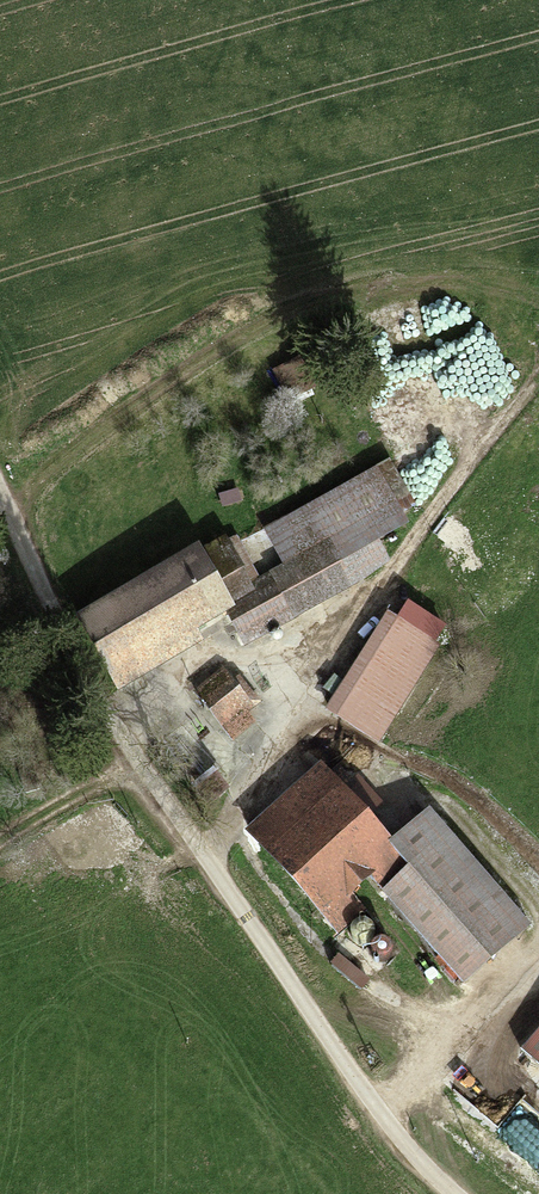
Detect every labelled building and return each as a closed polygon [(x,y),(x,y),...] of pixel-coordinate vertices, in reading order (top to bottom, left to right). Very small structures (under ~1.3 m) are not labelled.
[(265,537),(283,569),(321,547),(333,567),(405,526),(376,474),(265,537)] [(235,545),(201,564),(228,611),(246,643),(344,587),(333,567),(321,547),(283,569),(258,584),(235,545)] [(195,554),(79,620),(120,691),(200,646),(192,632),(228,611),(201,564),(195,554)] [(385,618),(326,713),(372,742),(443,630),(409,609),(398,626),(385,618)] [(218,676),(195,695),(232,741),(248,728),(238,715),(245,710),(218,676)] [(317,772),(245,834),(327,929),(399,867),(384,849),(317,772)] [(425,814),(384,849),(399,867),(405,873),(381,893),(464,988),(528,934),(425,814)]
